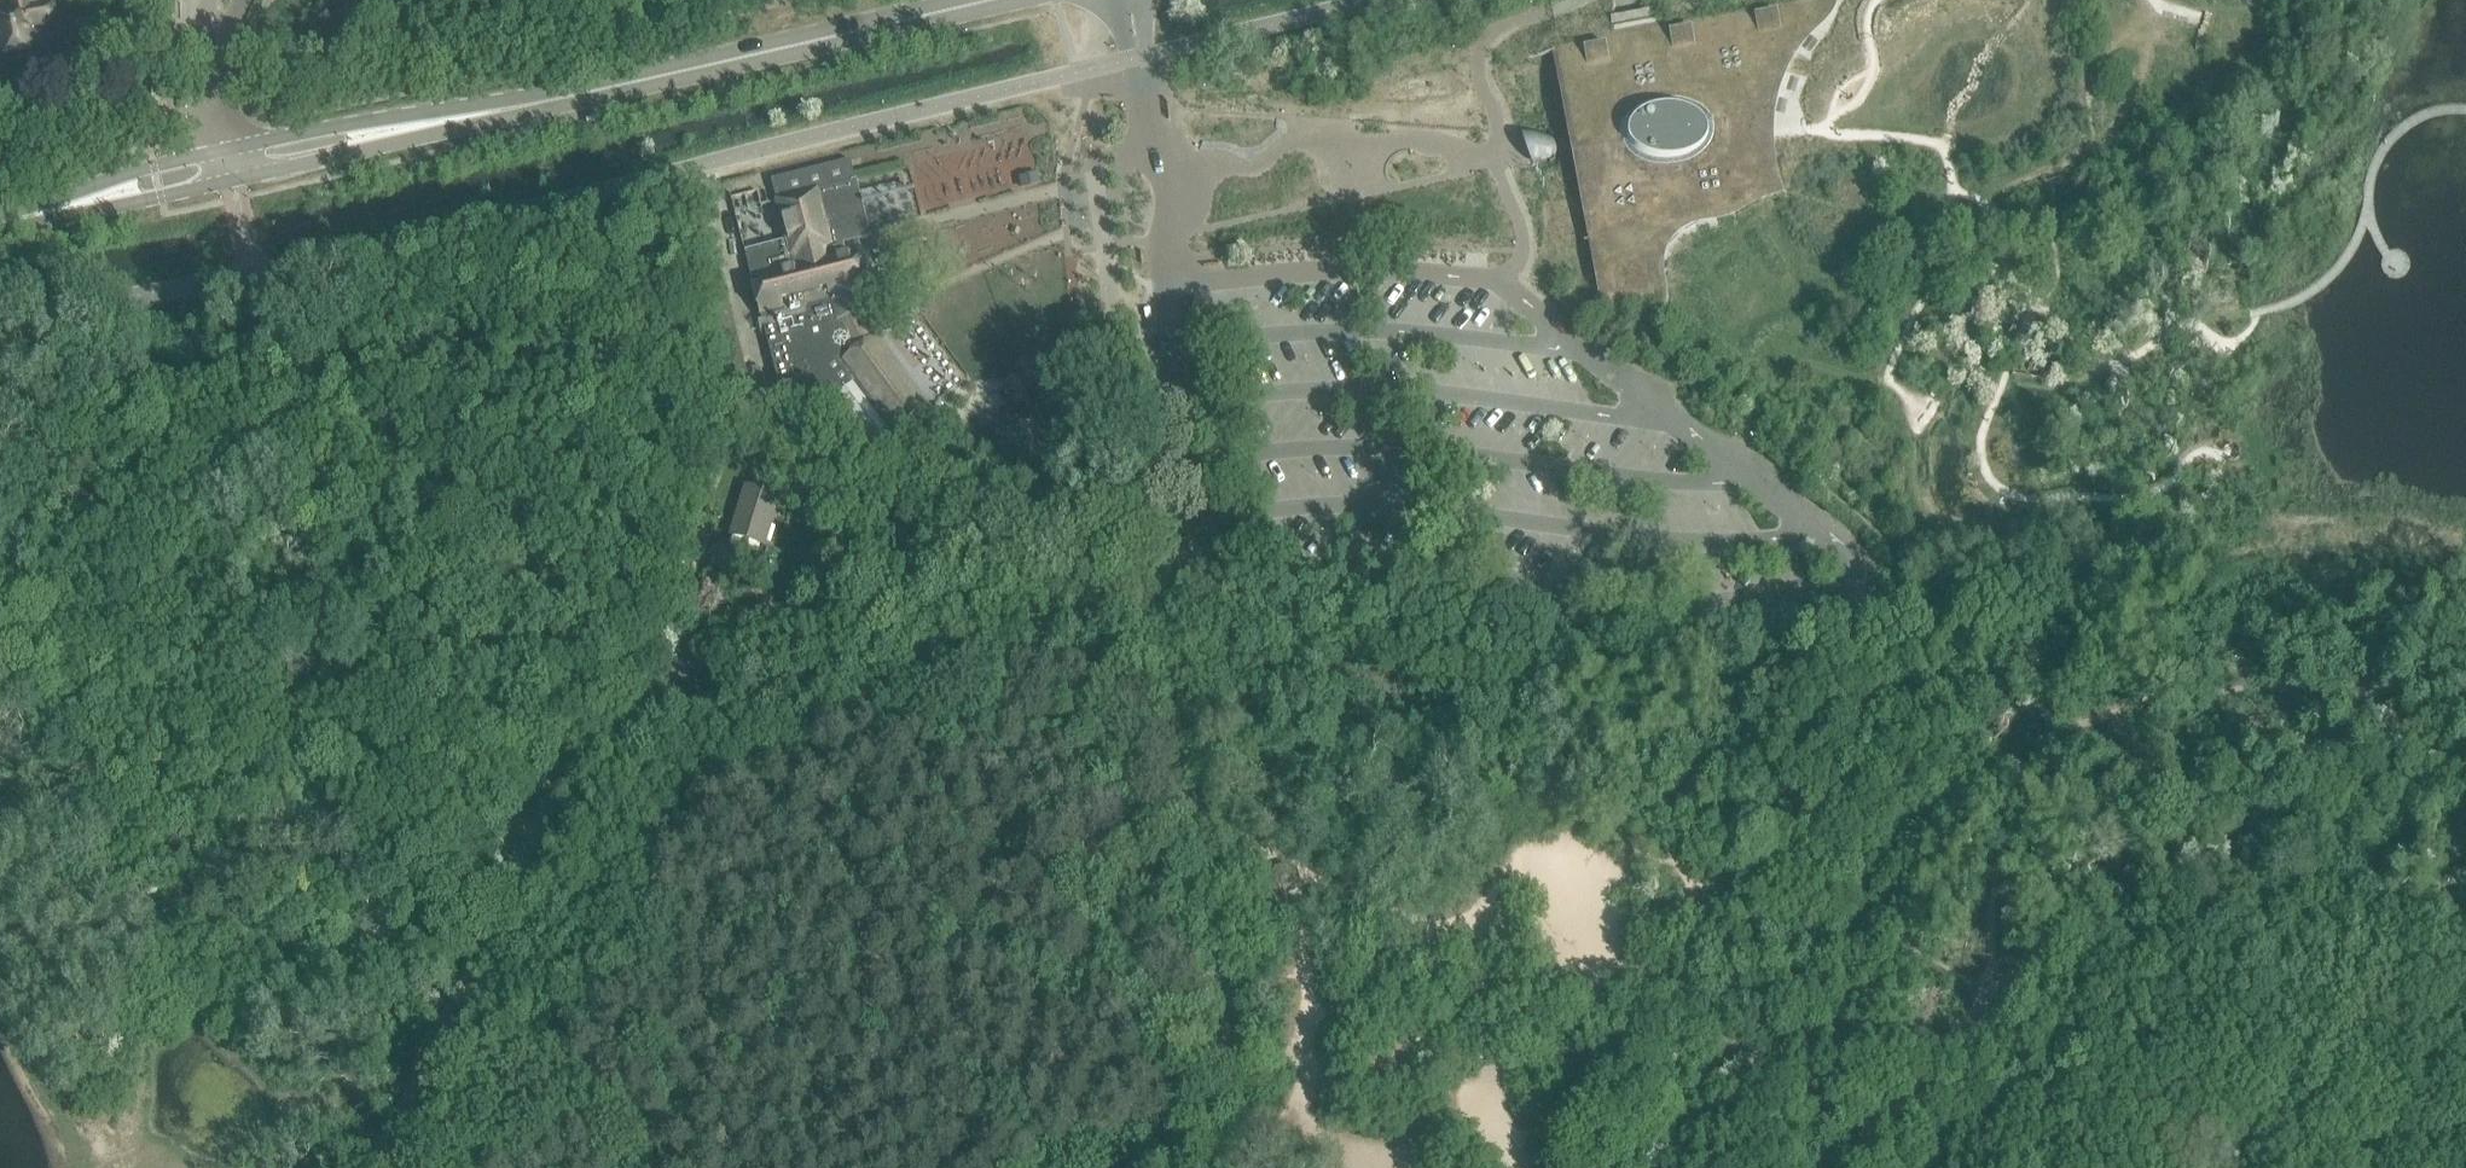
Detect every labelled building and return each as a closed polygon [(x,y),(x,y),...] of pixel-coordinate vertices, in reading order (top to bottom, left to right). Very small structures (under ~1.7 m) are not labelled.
[(30,24),(55,21),(52,4),(30,7),(28,0),(10,0),(12,16),(0,20),(0,46),(1,53),(31,46),(30,24)] [(1823,6),(1824,2),(1789,1),(1753,1),(1717,2),(1695,4),(1673,7),(1650,11),(1613,17),(1605,19),(1598,21),(1592,24),(1585,27),(1579,31),(1573,36),(1567,41),(1562,46),(1558,52),(1564,84),(1576,150),(1588,208),(1606,304),(1601,304),(1602,306),(1608,305),(1621,308),(1633,311),(1646,313),(1659,313),(1652,276),(1651,271),(1651,266),(1652,261),(1653,256),(1654,252),(1656,247),(1658,242),(1660,238),(1663,234),(1666,230),(1670,227),(1674,224),(1678,221),(1682,218),(1687,216),(1691,215),(1696,214),(1714,211),(1719,210),(1723,208),(1728,206),(1732,204),(1741,199),(1747,195),(1754,192),(1762,189),(1769,187),(1766,180),(1763,167),(1761,154),(1761,141),(1767,140),(1766,124),(1761,125),(1763,111),(1766,98),(1770,85),(1775,72),(1782,60),(1789,48),(1797,37),(1806,27),(1815,19),(1817,16),(1819,13),(1821,10),(1823,6)] [(874,338),(872,340),(860,318),(868,315),(860,290),(863,290),(852,251),(851,251),(848,241),(866,236),(845,161),(766,183),(783,245),(741,256),(748,282),(758,318),(778,389),(799,383),(819,410),(820,409),(861,462),(929,409),(874,338)] [(671,235),(664,236),(666,243),(673,242),(671,235)] [(718,276),(702,281),(735,401),(765,392),(758,370),(744,373),(718,276)] [(718,446),(747,441),(745,431),(716,435),(718,446)] [(729,536),(764,547),(773,519),(775,520),(782,498),(745,486),(729,536)] [(686,548),(696,551),(702,534),(690,530),(686,548)]
